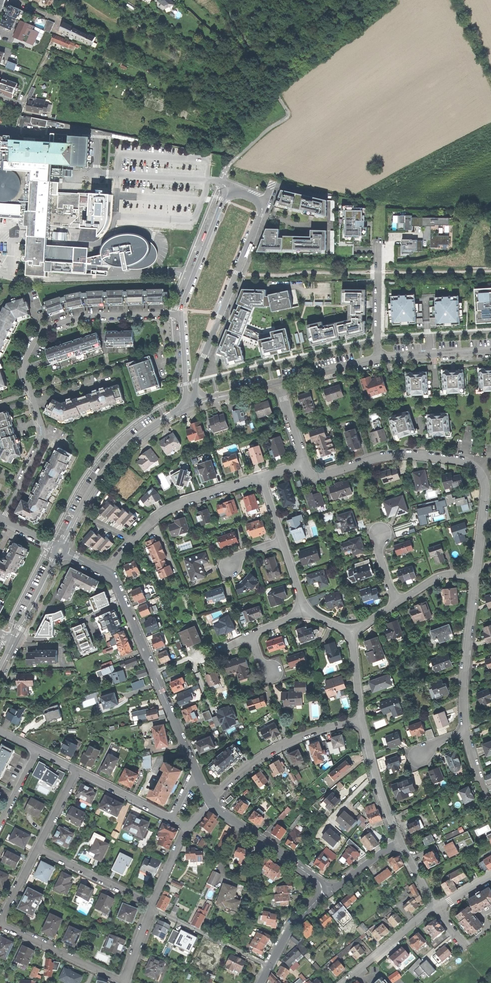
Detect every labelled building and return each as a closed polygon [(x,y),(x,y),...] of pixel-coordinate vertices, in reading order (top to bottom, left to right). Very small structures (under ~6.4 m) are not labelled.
[(158,6),(164,10),(175,5),(174,3),(177,0),(157,0),(158,0),(158,6)] [(7,14),(16,18),(17,19),(17,18),(21,10),(11,5),(9,10),(7,14)] [(23,11),(21,10),(17,18),(20,19),(21,18),(23,18),(25,17),(25,16),(25,15),(24,13),(23,12),(23,11)] [(7,14),(6,14),(4,18),(1,25),(11,30),(16,18),(7,14)] [(44,30),(50,33),(55,23),(48,20),(44,30)] [(28,30),(30,24),(22,21),(15,38),(23,41),(28,30)] [(63,25),(60,32),(70,37),(71,36),(74,37),(74,39),(90,46),(92,41),(94,42),(96,37),(64,22),(63,25)] [(70,42),(60,38),(57,43),(62,45),(68,47),(70,42)] [(8,62),(6,68),(14,71),(16,65),(8,62)] [(13,98),(14,95),(16,88),(18,84),(0,78),(0,94),(13,98)] [(27,106),(27,110),(39,112),(39,108),(40,107),(35,106),(36,103),(34,102),(28,101),(27,106)] [(43,110),(47,111),(48,103),(48,102),(40,101),(39,103),(36,103),(35,106),(40,107),(39,108),(43,109),(43,110)] [(31,123),(32,117),(22,115),(19,126),(24,127),(25,122),(31,123)] [(48,120),(32,117),(31,123),(32,123),(32,125),(46,128),(48,120)] [(4,141),(4,152),(11,153),(11,160),(31,161),(54,163),(71,164),(71,163),(86,164),(87,158),(88,139),(69,138),(69,145),(51,144),(51,143),(48,143),(47,143),(12,141),(12,142),(4,141)] [(0,152),(0,201),(14,202),(14,200),(17,201),(17,202),(30,203),(32,168),(31,168),(31,161),(11,160),(11,153),(4,152),(0,152)] [(40,204),(40,194),(51,194),(51,181),(53,181),(53,175),(62,176),(62,168),(53,168),(54,163),(31,161),(31,168),(32,168),(30,203),(40,204)] [(327,202),(282,191),(274,208),(289,213),(290,208),(295,210),(304,212),(303,215),(312,218),(315,219),(315,216),(327,219),(327,202)] [(59,195),(51,194),(40,194),(40,204),(38,224),(48,225),(50,225),(63,226),(63,224),(70,224),(79,216),(79,212),(80,193),(59,192),(59,195)] [(91,194),(80,193),(79,212),(80,212),(79,223),(74,227),(82,227),(82,223),(86,224),(86,220),(89,220),(89,210),(90,210),(91,194)] [(24,260),(25,261),(27,261),(26,271),(46,272),(87,274),(88,258),(88,248),(47,245),(48,225),(38,224),(40,204),(30,203),(17,202),(17,201),(14,200),(14,202),(0,201),(0,214),(30,216),(27,257),(25,257),(24,257),(24,258),(24,259),(24,260)] [(362,210),(345,211),(347,239),(367,238),(367,227),(361,227),(360,225),(360,222),(363,222),(362,210)] [(80,212),(79,212),(79,216),(70,224),(63,224),(63,226),(50,225),(50,226),(54,226),(74,227),(79,223),(80,212)] [(450,225),(450,218),(413,219),(413,216),(393,217),(393,231),(408,231),(413,230),(412,227),(431,227),(434,227),(434,225),(439,225),(450,225)] [(177,225),(177,232),(193,232),(193,224),(177,225)] [(440,237),(439,225),(434,225),(434,227),(431,227),(431,232),(431,237),(440,237)] [(279,230),(266,230),(256,253),(266,254),(268,251),(310,251),(310,255),(323,255),(322,252),(327,252),(326,232),(310,232),(310,238),(307,238),(282,237),(279,237),(279,230)] [(103,255),(88,258),(87,274),(92,275),(92,270),(97,270),(107,271),(111,265),(116,267),(121,268),(125,272),(131,271),(131,269),(137,269),(142,269),(147,268),(151,266),(154,263),(156,260),(157,257),(158,254),(157,251),(156,248),(152,244),(149,241),(145,236),(139,234),(132,234),(125,234),(116,237),(110,240),(107,244),(104,248),(103,255)] [(450,244),(449,236),(440,237),(431,237),(432,249),(438,249),(438,245),(450,244)] [(410,242),(403,242),(403,254),(412,254),(412,253),(423,253),(423,242),(410,242)] [(149,295),(149,305),(153,305),(160,304),(164,304),(164,295),(164,289),(148,290),(148,295),(149,295)] [(268,296),(268,289),(260,289),(244,289),(239,303),(254,309),(255,305),(272,306),(270,296),(268,296)] [(296,289),(290,290),(293,307),(300,306),(296,289)] [(108,296),(109,306),(112,306),(120,305),(124,305),(123,296),(124,296),(124,290),(107,291),(108,296)] [(128,296),(129,305),(132,305),(140,305),(144,305),(143,295),(144,295),(144,290),(127,290),(128,296)] [(272,306),(274,312),(293,307),(290,290),(280,292),(270,294),(270,296),(272,306)] [(475,291),(476,325),(490,324),(490,290),(475,291)] [(89,297),(89,306),(92,306),(100,306),(104,306),(104,297),(104,291),(87,292),(88,297),(89,297)] [(366,322),(363,323),(363,316),(366,316),(366,302),(366,291),(342,291),(342,305),(348,305),(348,306),(349,323),(326,328),(325,328),(324,323),(305,327),(310,348),(328,344),(339,342),(338,337),(346,336),(347,340),(353,338),(367,335),(366,322)] [(67,300),(69,310),(73,309),(80,308),(84,307),(82,297),(83,297),(82,292),(65,295),(66,301),(67,300)] [(408,297),(391,298),(391,304),(389,304),(390,312),(391,323),(394,323),(394,326),(424,324),(423,305),(417,306),(416,293),(408,294),(408,297)] [(62,312),(65,311),(62,302),(61,297),(45,302),(46,307),(47,307),(50,316),(53,315),(62,312)] [(459,304),(459,297),(436,298),(436,302),(430,302),(432,325),(437,324),(437,328),(461,327),(461,323),(463,323),(463,312),(462,304),(459,304)] [(20,321),(31,317),(24,298),(8,303),(6,308),(3,306),(2,308),(1,309),(3,310),(0,316),(0,360),(20,321)] [(254,312),(239,306),(238,310),(237,312),(234,311),(230,323),(232,324),(229,331),(226,330),(216,354),(220,356),(225,357),(226,362),(226,368),(245,363),(242,348),(239,348),(243,338),(241,337),(247,325),(254,312)] [(291,351),(286,328),(262,335),(258,342),(262,359),(278,355),(291,351)] [(107,347),(134,347),(134,332),(123,332),(123,329),(120,329),(118,329),(118,332),(107,332),(107,347)] [(51,364),(102,348),(99,338),(99,337),(99,336),(98,336),(97,334),(87,337),(86,334),(84,335),(81,335),(82,339),(62,346),(61,342),(58,343),(56,344),(57,347),(47,350),(51,364)] [(138,396),(161,388),(156,372),(150,356),(128,363),(138,396)] [(489,369),(476,369),(477,391),(484,391),(490,391),(490,368),(489,369)] [(461,392),(469,392),(467,370),(455,370),(440,371),(441,394),(448,393),(461,392)] [(425,394),(432,394),(431,372),(416,373),(403,373),(404,395),(412,395),(425,394)] [(369,392),(386,387),(382,377),(375,380),(372,380),(366,382),(369,392)] [(117,402),(124,400),(119,385),(101,391),(98,392),(96,392),(68,401),(68,402),(65,403),(62,404),(54,400),(47,412),(52,415),(52,416),(55,418),(56,417),(62,420),(76,415),(77,417),(81,415),(80,413),(95,409),(95,411),(99,409),(99,408),(113,403),(114,405),(118,403),(117,402)] [(324,390),(328,401),(343,396),(339,385),(332,388),(324,390)] [(306,413),(314,410),(311,401),(312,400),(309,393),(298,397),(300,402),(302,402),(303,406),(306,413)] [(259,418),(272,413),(269,401),(263,403),(255,405),(259,418)] [(237,423),(249,420),(246,408),(234,411),(237,423)] [(0,413),(0,437),(1,437),(1,439),(0,440),(3,448),(0,454),(0,455),(12,462),(14,458),(22,456),(19,448),(20,448),(20,445),(19,443),(18,444),(16,440),(17,439),(16,435),(15,435),(12,425),(13,425),(10,418),(9,412),(7,413),(7,411),(0,413)] [(397,415),(390,418),(392,425),(390,426),(393,433),(395,432),(397,439),(400,438),(412,434),(416,432),(415,429),(409,411),(402,414),(400,413),(399,414),(398,414),(397,415)] [(428,415),(430,437),(434,436),(447,435),(450,435),(450,429),(452,429),(451,420),(449,421),(449,413),(441,414),(440,413),(438,413),(437,413),(436,414),(428,415)] [(221,433),(229,430),(224,414),(219,416),(218,415),(216,415),(214,416),(215,417),(211,418),(212,421),(210,422),(214,432),(220,430),(221,433)] [(434,440),(434,436),(430,437),(428,415),(425,415),(426,423),(427,423),(428,430),(426,430),(427,440),(434,440)] [(194,424),(191,425),(192,428),(187,430),(190,439),(195,438),(196,440),(205,437),(200,422),(194,424)] [(318,441),(319,444),(331,440),(330,437),(327,438),(324,428),(310,432),(312,437),(313,442),(317,441),(318,441)] [(357,450),(362,448),(362,447),(361,448),(360,443),(357,433),(356,433),(355,430),(356,429),(355,429),(345,432),(351,452),(357,450)] [(380,442),(386,441),(383,430),(370,433),(373,444),(380,442)] [(401,440),(400,438),(397,439),(395,432),(393,433),(396,442),(401,440)] [(164,452),(167,457),(180,449),(181,444),(173,433),(168,436),(166,438),(165,439),(163,439),(159,442),(162,445),(162,446),(165,451),(164,452)] [(280,437),(269,440),(272,450),(273,449),(276,458),(286,455),(285,451),(283,452),(281,447),(280,443),(282,442),(280,437)] [(331,452),(335,451),(331,440),(319,444),(318,444),(322,457),(331,454),(331,452)] [(263,457),(262,458),(261,453),(259,446),(250,449),(251,451),(247,452),(251,464),(254,463),(255,464),(259,463),(264,462),(263,457)] [(34,522),(39,520),(46,505),(47,506),(49,502),(47,501),(51,495),(52,495),(51,494),(54,488),(56,489),(58,485),(57,485),(65,468),(66,469),(68,464),(67,464),(72,454),(59,448),(56,454),(54,453),(50,461),(33,495),(29,503),(22,500),(16,513),(34,522)] [(150,468),(159,465),(158,460),(159,459),(151,449),(146,452),(144,453),(144,455),(143,456),(143,455),(140,458),(141,459),(138,462),(143,468),(145,473),(151,470),(150,468)] [(240,467),(244,466),(240,453),(236,454),(222,459),(225,465),(229,464),(232,472),(236,471),(240,469),(240,467)] [(211,461),(198,465),(201,473),(203,473),(206,481),(211,479),(216,478),(211,461)] [(186,485),(188,487),(190,480),(192,478),(192,477),(191,475),(190,475),(188,469),(189,467),(188,463),(186,464),(182,465),(183,466),(181,471),(177,473),(179,481),(178,486),(178,487),(178,488),(179,488),(181,489),(183,488),(184,487),(184,486),(185,485),(186,485)] [(385,471),(380,472),(382,478),(384,478),(386,483),(396,480),(395,478),(400,477),(397,468),(391,470),(389,471),(389,470),(385,471)] [(419,491),(429,489),(425,471),(420,472),(414,473),(416,484),(417,484),(419,491)] [(442,476),(445,489),(463,485),(461,475),(453,477),(450,478),(450,474),(442,476)] [(330,487),(334,500),(352,494),(348,482),(338,485),(330,487)] [(295,504),(289,483),(278,486),(282,497),(285,507),(295,504)] [(156,502),(162,499),(158,493),(157,492),(153,487),(142,499),(140,502),(145,505),(146,504),(148,506),(149,506),(153,503),(155,501),(156,502)] [(314,509),(325,505),(321,493),(317,494),(313,495),(313,493),(306,496),(310,508),(314,507),(314,509)] [(246,511),(247,516),(259,513),(258,509),(256,503),(254,495),(243,498),(245,504),(248,510),(246,511)] [(403,496),(396,498),(396,499),(392,500),(386,502),(390,516),(395,515),(396,516),(400,515),(408,512),(403,496)] [(461,509),(461,512),(474,509),(471,497),(458,499),(459,506),(463,505),(464,509),(461,509)] [(105,517),(107,515),(114,507),(108,501),(99,511),(102,514),(105,517)] [(217,506),(220,513),(226,512),(227,516),(237,513),(233,501),(225,504),(217,506)] [(418,519),(438,514),(439,518),(443,517),(441,508),(439,508),(438,504),(429,506),(430,509),(425,510),(425,506),(418,508),(419,512),(416,512),(417,516),(418,519)] [(113,521),(114,519),(122,510),(116,505),(114,507),(107,515),(110,518),(113,521)] [(120,524),(122,522),(129,514),(124,508),(122,510),(114,519),(117,521),(120,524)] [(198,513),(202,525),(212,522),(208,510),(203,511),(198,513)] [(296,519),(289,521),(294,534),(296,541),(306,537),(303,527),(306,526),(303,517),(306,516),(303,510),(294,513),(296,519)] [(128,528),(137,517),(131,512),(129,514),(122,522),(125,525),(128,528)] [(343,533),(355,529),(352,518),(354,518),(352,512),(338,516),(339,521),(336,522),(337,528),(341,527),(343,533)] [(178,535),(189,531),(185,518),(180,520),(178,521),(179,523),(170,526),(173,536),(178,534),(178,535)] [(246,525),(248,530),(250,530),(253,538),(260,535),(260,534),(261,534),(262,534),(262,535),(267,533),(263,521),(260,522),(259,521),(246,525)] [(467,529),(465,523),(452,527),(454,532),(453,532),(454,538),(455,538),(456,542),(466,539),(464,535),(466,534),(465,532),(464,530),(467,529)] [(89,546),(91,544),(98,536),(94,532),(92,531),(83,540),(89,546)] [(238,543),(235,533),(218,538),(221,548),(231,545),(238,543)] [(96,550),(98,548),(106,539),(102,536),(100,534),(98,536),(91,544),(96,550)] [(104,553),(114,543),(110,540),(107,537),(106,539),(98,548),(104,553)] [(159,580),(174,574),(171,567),(170,565),(167,566),(164,559),(167,558),(166,555),(160,541),(157,542),(157,541),(155,538),(147,542),(148,544),(149,547),(145,548),(151,563),(155,562),(157,565),(158,568),(159,571),(156,572),(159,580)] [(353,556),(363,553),(361,547),(360,544),(362,544),(360,538),(349,541),(349,542),(342,544),(344,552),(351,549),(353,556)] [(399,555),(413,550),(410,541),(404,544),(403,542),(401,543),(401,544),(396,546),(398,551),(399,555)] [(15,543),(7,558),(4,559),(2,560),(1,559),(0,558),(0,583),(9,588),(17,573),(16,572),(19,566),(20,566),(25,556),(24,556),(28,549),(15,543)] [(443,553),(440,545),(429,548),(431,556),(434,555),(436,563),(441,561),(444,560),(442,553),(443,553)] [(316,547),(300,552),(302,559),(304,565),(320,560),(316,547)] [(192,580),(204,576),(200,564),(207,562),(206,558),(205,554),(185,560),(192,580)] [(270,578),(281,575),(279,571),(278,566),(277,566),(275,557),(265,560),(268,569),(267,570),(270,578)] [(135,577),(141,575),(135,561),(125,566),(127,571),(129,576),(134,574),(135,577)] [(355,575),(357,581),(373,576),(371,570),(369,564),(368,565),(367,562),(359,564),(359,567),(350,570),(352,576),(355,575)] [(97,587),(100,581),(83,572),(72,567),(57,597),(63,600),(64,597),(71,600),(78,585),(91,592),(94,586),(97,587)] [(412,567),(398,572),(400,578),(401,583),(412,579),(411,578),(415,577),(412,567)] [(314,574),(308,576),(309,580),(310,583),(318,581),(321,588),(328,585),(324,571),(317,573),(316,571),(313,572),(314,574)] [(241,584),(237,585),(239,594),(246,592),(250,587),(252,589),(258,582),(256,580),(257,579),(251,574),(246,579),(241,584)] [(141,589),(140,585),(137,586),(138,589),(132,592),(134,597),(136,601),(138,601),(139,604),(147,601),(146,598),(148,598),(146,594),(144,595),(142,591),(143,590),(143,588),(141,589)] [(209,603),(224,599),(222,593),(224,592),(223,587),(216,589),(216,590),(215,590),(213,591),(213,590),(206,592),(209,603)] [(284,587),(272,591),(274,595),(269,597),(272,606),(279,604),(278,601),(282,600),(281,598),(287,596),(285,591),(284,587)] [(446,604),(458,602),(457,595),(456,587),(443,589),(444,594),(445,593),(446,604)] [(360,591),(363,600),(367,599),(368,601),(374,599),(374,601),(379,599),(377,594),(379,594),(378,591),(377,589),(371,591),(370,588),(360,591)] [(96,611),(115,604),(111,591),(91,597),(96,611)] [(338,608),(344,606),(339,592),(327,596),(325,593),(318,595),(319,600),(325,597),(328,605),(329,609),(334,608),(333,606),(337,604),(338,608)] [(421,621),(432,617),(426,602),(420,605),(414,607),(415,610),(411,611),(414,621),(420,619),(421,621)] [(147,604),(139,608),(141,612),(143,617),(152,613),(153,615),(157,613),(154,607),(152,608),(151,606),(148,607),(147,604)] [(263,616),(260,607),(252,610),(252,609),(243,612),(247,622),(255,619),(255,618),(256,618),(257,617),(257,618),(263,616)] [(118,616),(115,609),(95,617),(102,633),(103,634),(111,630),(120,627),(122,626),(119,619),(118,619),(118,618),(117,616),(118,616)] [(42,637),(60,636),(59,621),(68,620),(68,616),(70,616),(70,612),(47,613),(47,619),(41,619),(42,637)] [(225,632),(226,634),(230,632),(236,629),(229,616),(215,622),(216,625),(214,626),(219,635),(225,632)] [(156,618),(145,622),(147,628),(149,633),(163,627),(161,622),(158,623),(156,618)] [(389,638),(393,637),(393,639),(403,635),(398,621),(392,623),(388,624),(389,628),(388,628),(390,632),(387,633),(389,638)] [(87,648),(94,645),(90,636),(89,636),(88,635),(90,634),(87,627),(85,628),(85,627),(85,626),(86,625),(85,622),(71,628),(80,651),(87,648)] [(183,638),(186,646),(189,644),(190,647),(202,642),(196,627),(193,628),(191,624),(183,628),(185,632),(181,633),(183,638)] [(316,638),(324,635),(327,629),(315,624),(313,629),(305,631),(304,628),(301,629),(298,630),(298,632),(298,633),(301,643),(310,640),(310,638),(315,636),(316,638)] [(438,639),(440,643),(455,638),(452,630),(450,624),(431,631),(434,640),(438,639)] [(113,635),(115,634),(121,631),(120,627),(111,630),(113,635)] [(121,631),(115,634),(116,637),(114,637),(115,639),(110,641),(112,646),(118,644),(128,639),(126,635),(124,630),(121,631)] [(162,636),(153,640),(155,645),(158,651),(164,649),(163,646),(166,645),(162,636)] [(271,652),(290,646),(287,636),(277,639),(268,642),(271,652)] [(377,637),(366,641),(370,652),(366,653),(368,658),(370,663),(384,657),(377,637)] [(131,646),(128,639),(118,644),(119,647),(120,650),(118,651),(120,654),(122,654),(123,655),(133,651),(131,646)] [(331,662),(331,663),(342,659),(340,654),(339,650),(337,650),(334,642),(325,645),(328,654),(329,653),(331,662)] [(38,664),(38,662),(58,662),(58,650),(38,650),(37,652),(35,652),(28,652),(28,656),(28,664),(38,664)] [(167,651),(159,654),(161,659),(163,664),(171,660),(167,651)] [(290,663),(292,667),(307,662),(304,652),(289,657),(290,663)] [(432,659),(436,671),(451,666),(449,659),(447,654),(432,659)] [(225,662),(229,675),(241,671),(244,679),(252,677),(249,668),(250,668),(246,655),(235,659),(225,662)] [(127,667),(138,663),(136,657),(125,661),(127,667)] [(102,669),(96,671),(98,676),(103,674),(104,674),(106,673),(109,683),(116,681),(116,682),(126,680),(125,675),(123,670),(116,672),(113,665),(110,666),(102,669)] [(145,668),(140,670),(141,675),(138,676),(138,678),(148,675),(145,668)] [(213,689),(220,686),(219,683),(220,683),(216,672),(211,674),(207,676),(213,689)] [(18,686),(34,685),(33,674),(18,675),(18,680),(18,686)] [(385,676),(377,678),(378,679),(370,681),(372,687),(374,692),(392,685),(391,679),(390,680),(388,675),(389,675),(385,676)] [(329,696),(337,694),(336,691),(337,691),(336,689),(346,686),(344,681),(343,676),(327,682),(328,685),(326,686),(329,696)] [(178,678),(174,680),(175,682),(171,683),(173,689),(175,693),(185,689),(183,684),(185,683),(183,678),(180,679),(181,679),(179,680),(178,678)] [(437,698),(450,694),(449,690),(447,686),(448,686),(447,683),(444,684),(442,680),(432,684),(433,686),(428,688),(432,700),(437,698)] [(285,706),(297,706),(297,703),(303,703),(303,697),(302,697),(302,692),(308,692),(307,683),(297,683),(297,691),(294,691),(283,692),(283,700),(285,700),(285,706)] [(490,702),(490,694),(489,689),(478,694),(480,700),(482,704),(483,703),(484,705),(490,702)] [(106,695),(101,697),(103,703),(105,702),(107,708),(118,704),(116,698),(115,692),(110,694),(106,695)] [(185,694),(177,697),(179,702),(181,706),(189,703),(189,702),(196,698),(195,695),(192,696),(191,693),(186,695),(185,694)] [(256,699),(247,702),(250,711),(267,706),(264,697),(256,699)] [(398,697),(381,703),(383,709),(385,714),(394,711),(397,717),(404,714),(402,708),(398,697)] [(198,709),(196,706),(193,707),(183,711),(185,716),(187,722),(192,720),(193,722),(199,720),(195,711),(198,709)] [(22,718),(21,717),(23,712),(18,709),(18,711),(12,708),(10,712),(9,712),(6,717),(9,719),(12,721),(18,724),(22,718)] [(46,713),(49,722),(65,717),(63,709),(46,713)] [(157,709),(145,711),(145,714),(147,714),(147,717),(149,717),(149,719),(151,719),(151,720),(153,720),(152,718),(159,717),(158,713),(157,709)] [(209,721),(213,719),(212,717),(209,711),(203,713),(206,722),(209,721)] [(439,728),(448,725),(447,721),(448,721),(446,716),(445,711),(434,715),(439,728)] [(213,719),(216,726),(216,727),(222,724),(219,715),(212,717),(213,719)] [(388,725),(386,718),(374,722),(377,729),(388,725)] [(428,740),(435,738),(432,728),(425,731),(422,721),(409,726),(413,736),(418,734),(419,736),(422,735),(426,733),(428,740)] [(275,723),(261,730),(266,740),(273,736),(274,738),(277,736),(281,734),(280,732),(275,723)] [(164,724),(153,727),(155,732),(152,733),(153,737),(167,734),(165,729),(164,724)] [(399,732),(386,737),(390,748),(396,745),(402,743),(404,745),(405,744),(403,742),(399,732)] [(168,739),(167,734),(153,737),(154,742),(157,742),(158,747),(169,745),(168,739)] [(333,738),(335,748),(335,749),(336,749),(339,748),(339,747),(346,745),(344,735),(337,737),(333,738)] [(211,737),(196,743),(199,749),(201,754),(215,747),(211,737)] [(78,752),(82,744),(73,739),(72,742),(68,740),(66,743),(65,742),(63,745),(65,746),(62,751),(67,753),(72,756),(75,750),(78,752)] [(213,760),(209,764),(213,769),(212,769),(215,773),(216,772),(218,775),(231,765),(243,756),(240,752),(241,752),(238,748),(237,749),(230,740),(220,748),(224,753),(214,761),(213,760)] [(314,744),(310,746),(313,755),(314,755),(317,765),(325,763),(324,761),(326,761),(326,762),(332,760),(326,742),(320,744),(320,742),(314,744)] [(92,766),(100,750),(91,745),(87,753),(85,753),(81,760),(87,763),(92,766)] [(6,768),(14,753),(15,752),(3,746),(0,751),(0,780),(6,768)] [(291,756),(295,766),(305,761),(299,750),(295,752),(294,751),(290,752),(288,754),(289,757),(291,756)] [(446,754),(451,768),(452,770),(455,771),(457,771),(460,769),(461,766),(460,764),(460,761),(457,754),(455,750),(449,752),(446,754)] [(119,758),(109,753),(102,769),(106,771),(111,774),(119,758)] [(151,767),(151,754),(143,756),(144,767),(151,767)] [(399,761),(398,757),(386,761),(391,775),(394,773),(400,771),(398,766),(400,765),(399,761)] [(271,765),(275,772),(273,774),(274,777),(276,776),(277,776),(285,770),(279,760),(276,762),(275,761),(273,762),(271,763),(272,765),(271,765)] [(183,770),(167,762),(163,769),(167,771),(157,790),(153,788),(150,795),(166,803),(171,794),(177,782),(183,770)] [(331,773),(337,779),(351,768),(346,762),(331,773)] [(53,785),(57,778),(58,777),(44,768),(45,766),(40,763),(34,776),(47,782),(47,781),(53,785)] [(61,781),(65,773),(58,770),(56,772),(50,769),(45,766),(44,768),(58,777),(57,778),(61,781)] [(429,771),(434,783),(444,779),(439,767),(434,769),(429,771)] [(138,774),(127,768),(120,781),(127,784),(132,786),(134,782),(137,783),(139,779),(137,778),(138,774)] [(257,774),(253,777),(262,790),(266,788),(264,785),(269,781),(261,771),(257,774)] [(299,771),(295,773),(299,781),(303,779),(299,771)] [(411,779),(393,785),(396,796),(397,796),(399,801),(413,796),(411,791),(414,789),(412,782),(411,779)] [(340,783),(337,785),(343,791),(346,789),(340,783)] [(88,788),(82,785),(76,796),(91,804),(96,795),(92,793),(93,790),(88,788)] [(469,786),(459,791),(465,803),(475,799),(473,794),(474,794),(473,792),(472,790),(471,790),(469,786)] [(332,794),(330,792),(322,798),(325,801),(332,794)] [(336,798),(332,794),(325,801),(321,805),(326,809),(327,807),(330,810),(341,800),(338,797),(336,798)] [(116,802),(106,797),(100,808),(117,817),(123,805),(116,802)] [(41,809),(42,806),(27,798),(21,808),(38,817),(40,811),(41,809)] [(243,801),(241,800),(235,809),(239,811),(243,814),(251,803),(248,801),(247,803),(244,800),(243,801)] [(375,804),(365,807),(368,813),(368,814),(369,818),(370,820),(372,824),(382,820),(380,814),(378,809),(377,810),(375,804)] [(81,827),(85,819),(83,818),(85,814),(72,807),(70,807),(69,808),(68,810),(70,811),(66,819),(81,827)] [(256,811),(250,819),(253,821),(258,824),(260,821),(262,822),(265,818),(263,817),(263,816),(261,815),(263,812),(258,808),(256,811)] [(213,814),(210,812),(198,828),(206,833),(209,833),(217,823),(214,821),(217,817),(213,814)] [(338,820),(348,830),(355,821),(350,816),(345,812),(338,820)] [(291,827),(293,830),(305,816),(302,813),(291,827)] [(143,841),(148,830),(146,830),(149,824),(141,821),(135,818),(130,816),(124,830),(135,835),(134,837),(143,841)] [(411,833),(424,827),(420,820),(418,821),(417,820),(407,825),(409,829),(411,833)] [(158,837),(161,838),(163,834),(173,838),(173,839),(175,840),(179,830),(172,827),(164,824),(158,837)] [(287,832),(278,826),(272,835),(276,837),(281,840),(287,832)] [(455,841),(462,837),(460,832),(463,830),(461,827),(458,828),(445,834),(448,840),(454,837),(455,841)] [(68,830),(65,828),(64,830),(60,828),(57,833),(53,841),(67,848),(73,835),(67,832),(68,830)] [(27,841),(30,836),(15,829),(12,835),(9,834),(6,840),(12,844),(13,842),(24,848),(27,841)] [(295,829),(289,836),(291,837),(286,844),(290,847),(295,850),(300,843),(304,843),(301,833),(298,834),(297,831),(297,830),(295,829)] [(330,830),(323,838),(334,847),(339,841),(335,838),(337,836),(334,833),(330,830)] [(436,841),(434,838),(437,836),(435,832),(433,834),(432,834),(423,838),(424,842),(426,845),(436,841)] [(173,839),(173,838),(163,834),(161,838),(158,845),(168,849),(171,843),(173,839)] [(227,835),(225,834),(219,846),(224,849),(230,836),(227,835)] [(378,845),(370,834),(361,841),(370,852),(374,848),(378,845)] [(467,835),(462,837),(469,850),(474,848),(467,835)] [(101,862),(109,845),(96,839),(91,852),(94,853),(96,854),(95,859),(101,862)] [(199,845),(204,847),(208,842),(203,839),(199,845)] [(361,849),(349,839),(346,843),(350,847),(346,851),(347,852),(342,857),(347,861),(346,862),(349,865),(354,860),(356,860),(357,858),(360,855),(357,853),(361,849)] [(458,850),(453,841),(445,845),(451,856),(459,852),(458,852),(460,851),(459,849),(458,850)] [(190,860),(190,862),(197,862),(197,865),(201,865),(201,863),(203,863),(203,852),(198,852),(198,850),(195,848),(188,849),(186,853),(186,855),(186,860),(190,860)] [(243,849),(239,848),(238,852),(236,851),(235,857),(240,858),(239,863),(249,866),(252,859),(250,858),(252,854),(248,852),(243,851),(243,849)] [(338,856),(327,848),(319,859),(316,857),(312,862),(317,866),(323,870),(326,866),(328,867),(330,864),(329,863),(329,862),(328,861),(330,859),(334,862),(338,856)] [(436,855),(433,850),(424,855),(426,857),(424,858),(426,862),(427,863),(429,868),(440,862),(437,858),(439,857),(437,854),(436,855)] [(18,863),(20,858),(8,852),(7,853),(4,852),(1,858),(4,859),(2,862),(15,869),(18,863)] [(125,877),(133,860),(120,853),(112,870),(117,873),(125,877)] [(392,859),(389,861),(392,868),(393,867),(396,873),(404,867),(401,861),(399,857),(395,860),(394,858),(392,859)] [(149,874),(154,877),(155,874),(155,872),(156,871),(157,872),(159,867),(161,862),(153,858),(151,862),(145,860),(142,867),(144,868),(149,874)] [(270,860),(267,858),(261,866),(264,868),(261,872),(267,877),(268,876),(276,865),(273,863),(272,863),(270,862),(270,860)] [(47,883),(54,869),(42,863),(40,867),(35,877),(47,883)] [(276,864),(276,865),(268,876),(274,881),(277,876),(279,878),(285,870),(281,868),(281,869),(279,868),(280,867),(276,864)] [(453,891),(457,889),(455,884),(458,882),(456,880),(466,874),(464,871),(466,870),(464,867),(447,876),(449,880),(442,884),(448,894),(453,891)] [(391,876),(387,870),(375,879),(379,885),(391,876)] [(207,883),(214,887),(220,874),(213,871),(207,883)] [(8,876),(0,872),(0,887),(2,888),(5,882),(8,876)] [(62,893),(66,895),(71,884),(69,883),(71,877),(67,875),(63,873),(54,891),(61,894),(62,893)] [(182,889),(184,886),(173,881),(171,884),(182,889)] [(292,883),(283,884),(283,887),(277,887),(277,895),(290,894),(292,893),(292,889),(291,890),(290,887),(292,887),(292,883)] [(225,907),(237,911),(240,902),(233,900),(237,889),(230,886),(224,884),(217,905),(225,908),(225,907)] [(414,910),(418,906),(416,904),(419,901),(422,905),(424,904),(414,884),(410,888),(412,893),(409,895),(412,900),(403,908),(405,911),(408,909),(411,912),(414,910)] [(86,905),(88,902),(93,891),(88,888),(82,885),(76,896),(78,897),(78,898),(77,900),(82,903),(86,905)] [(190,900),(194,891),(186,886),(182,896),(186,898),(190,900)] [(490,887),(483,891),(482,891),(475,895),(475,896),(469,900),(472,905),(473,907),(468,910),(466,908),(459,913),(460,915),(458,917),(461,921),(460,922),(463,926),(466,930),(468,929),(470,932),(472,934),(483,925),(474,913),(479,911),(482,908),(484,907),(486,909),(488,907),(490,905),(489,904),(490,903),(490,890),(490,887)] [(33,916),(43,896),(29,889),(24,898),(18,909),(33,916)] [(164,911),(170,899),(166,897),(168,893),(165,891),(157,907),(160,909),(164,911)] [(290,898),(290,894),(277,895),(275,895),(276,903),(281,902),(282,906),(290,905),(289,901),(289,898),(290,898)] [(356,899),(352,894),(348,897),(340,903),(346,910),(351,906),(349,903),(351,901),(352,902),(356,899)] [(107,914),(114,900),(108,898),(102,895),(95,908),(107,914)] [(351,916),(346,910),(340,903),(336,907),(329,912),(336,921),(341,917),(343,919),(345,917),(343,915),(346,913),(349,917),(351,916)] [(118,918),(132,923),(137,910),(131,908),(124,905),(118,918)] [(393,912),(386,917),(394,927),(398,924),(401,921),(393,911),(393,912)] [(199,928),(205,916),(197,912),(191,925),(195,926),(199,928)] [(276,920),(277,916),(270,914),(270,913),(264,912),(262,920),(267,921),(266,925),(271,926),(271,928),(276,929),(277,923),(275,923),(276,920)] [(334,921),(328,914),(323,918),(317,923),(323,930),(325,928),(334,921)] [(54,938),(62,920),(51,915),(46,924),(47,924),(43,933),(48,935),(54,938)] [(161,937),(164,939),(170,925),(160,921),(158,925),(159,926),(158,927),(157,929),(155,928),(152,934),(160,938),(161,937)] [(435,921),(434,921),(430,925),(425,929),(433,940),(444,931),(437,921),(436,921),(435,921)] [(325,933),(323,930),(317,923),(316,922),(311,926),(307,922),(305,924),(299,929),(306,939),(317,929),(323,936),(325,933)] [(365,933),(368,930),(363,923),(360,926),(365,933)] [(375,925),(368,930),(378,941),(383,937),(389,932),(383,925),(378,929),(375,925)] [(75,947),(82,933),(70,927),(63,942),(69,944),(75,947)] [(334,936),(341,930),(338,927),(332,932),(332,934),(334,936)] [(196,940),(197,938),(192,935),(191,936),(187,934),(187,933),(184,931),(181,930),(180,933),(174,929),(168,941),(176,946),(176,945),(179,947),(180,948),(181,948),(182,949),(184,949),(183,950),(185,950),(186,950),(189,952),(190,953),(191,951),(190,950),(192,947),(193,947),(195,944),(194,943),(196,940)] [(260,934),(256,933),(253,939),(266,946),(268,942),(267,942),(268,939),(270,940),(271,936),(262,932),(260,934)] [(302,946),(307,943),(305,940),(296,932),(294,935),(291,939),(297,944),(298,943),(300,945),(301,944),(302,946)] [(430,944),(424,938),(422,939),(418,934),(417,934),(416,934),(414,935),(414,936),(414,937),(412,939),(409,942),(411,944),(410,946),(413,949),(414,948),(416,951),(419,949),(422,946),(425,943),(428,945),(430,944)] [(125,941),(110,935),(104,950),(119,956),(123,947),(125,941)] [(1,938),(0,940),(0,957),(5,960),(13,943),(7,940),(1,938)] [(348,947),(343,950),(346,954),(349,957),(353,954),(356,959),(360,956),(364,953),(358,945),(356,943),(357,942),(359,944),(362,942),(361,940),(359,938),(349,946),(349,947),(348,948),(348,947)] [(264,949),(266,946),(253,939),(249,946),(254,948),(253,951),(262,955),(264,951),(262,951),(263,948),(264,949)] [(27,949),(23,947),(16,961),(27,967),(34,952),(27,949)] [(215,960),(219,951),(215,949),(210,947),(204,958),(208,960),(209,958),(215,960)] [(448,950),(445,947),(441,950),(440,951),(436,954),(442,962),(451,954),(448,950)] [(404,961),(409,956),(402,948),(393,955),(389,958),(396,967),(401,963),(404,961)] [(301,954),(295,949),(292,952),(283,960),(292,970),(295,967),(296,969),(300,965),(296,962),(294,964),(296,962),(295,960),(301,954)] [(343,950),(336,956),(340,960),(346,954),(343,950)] [(240,972),(245,963),(241,960),(242,958),(239,957),(238,959),(235,958),(231,955),(226,965),(227,965),(226,969),(238,975),(240,972)] [(340,960),(336,956),(331,960),(335,964),(329,969),(336,977),(341,973),(345,969),(338,961),(340,960)] [(165,963),(151,957),(149,963),(151,964),(150,966),(149,970),(148,969),(145,975),(157,979),(159,974),(160,975),(165,963)] [(410,969),(418,978),(426,972),(431,978),(439,970),(428,959),(425,962),(422,958),(410,969)] [(49,960),(46,959),(44,976),(52,977),(53,970),(57,971),(60,963),(57,962),(54,962),(54,963),(51,962),(51,960),(49,960)] [(39,970),(34,967),(29,977),(36,977),(39,970)] [(289,972),(282,967),(279,971),(277,976),(284,980),(289,972)] [(65,969),(59,979),(65,982),(67,982),(79,982),(82,977),(72,972),(65,969)] [(401,977),(397,972),(389,977),(393,982),(401,977)] [(272,973),(270,976),(269,978),(269,979),(273,982),(281,982),(272,973)] [(305,981),(306,980),(301,974),(298,977),(300,979),(296,982),(303,982),(305,981)]
